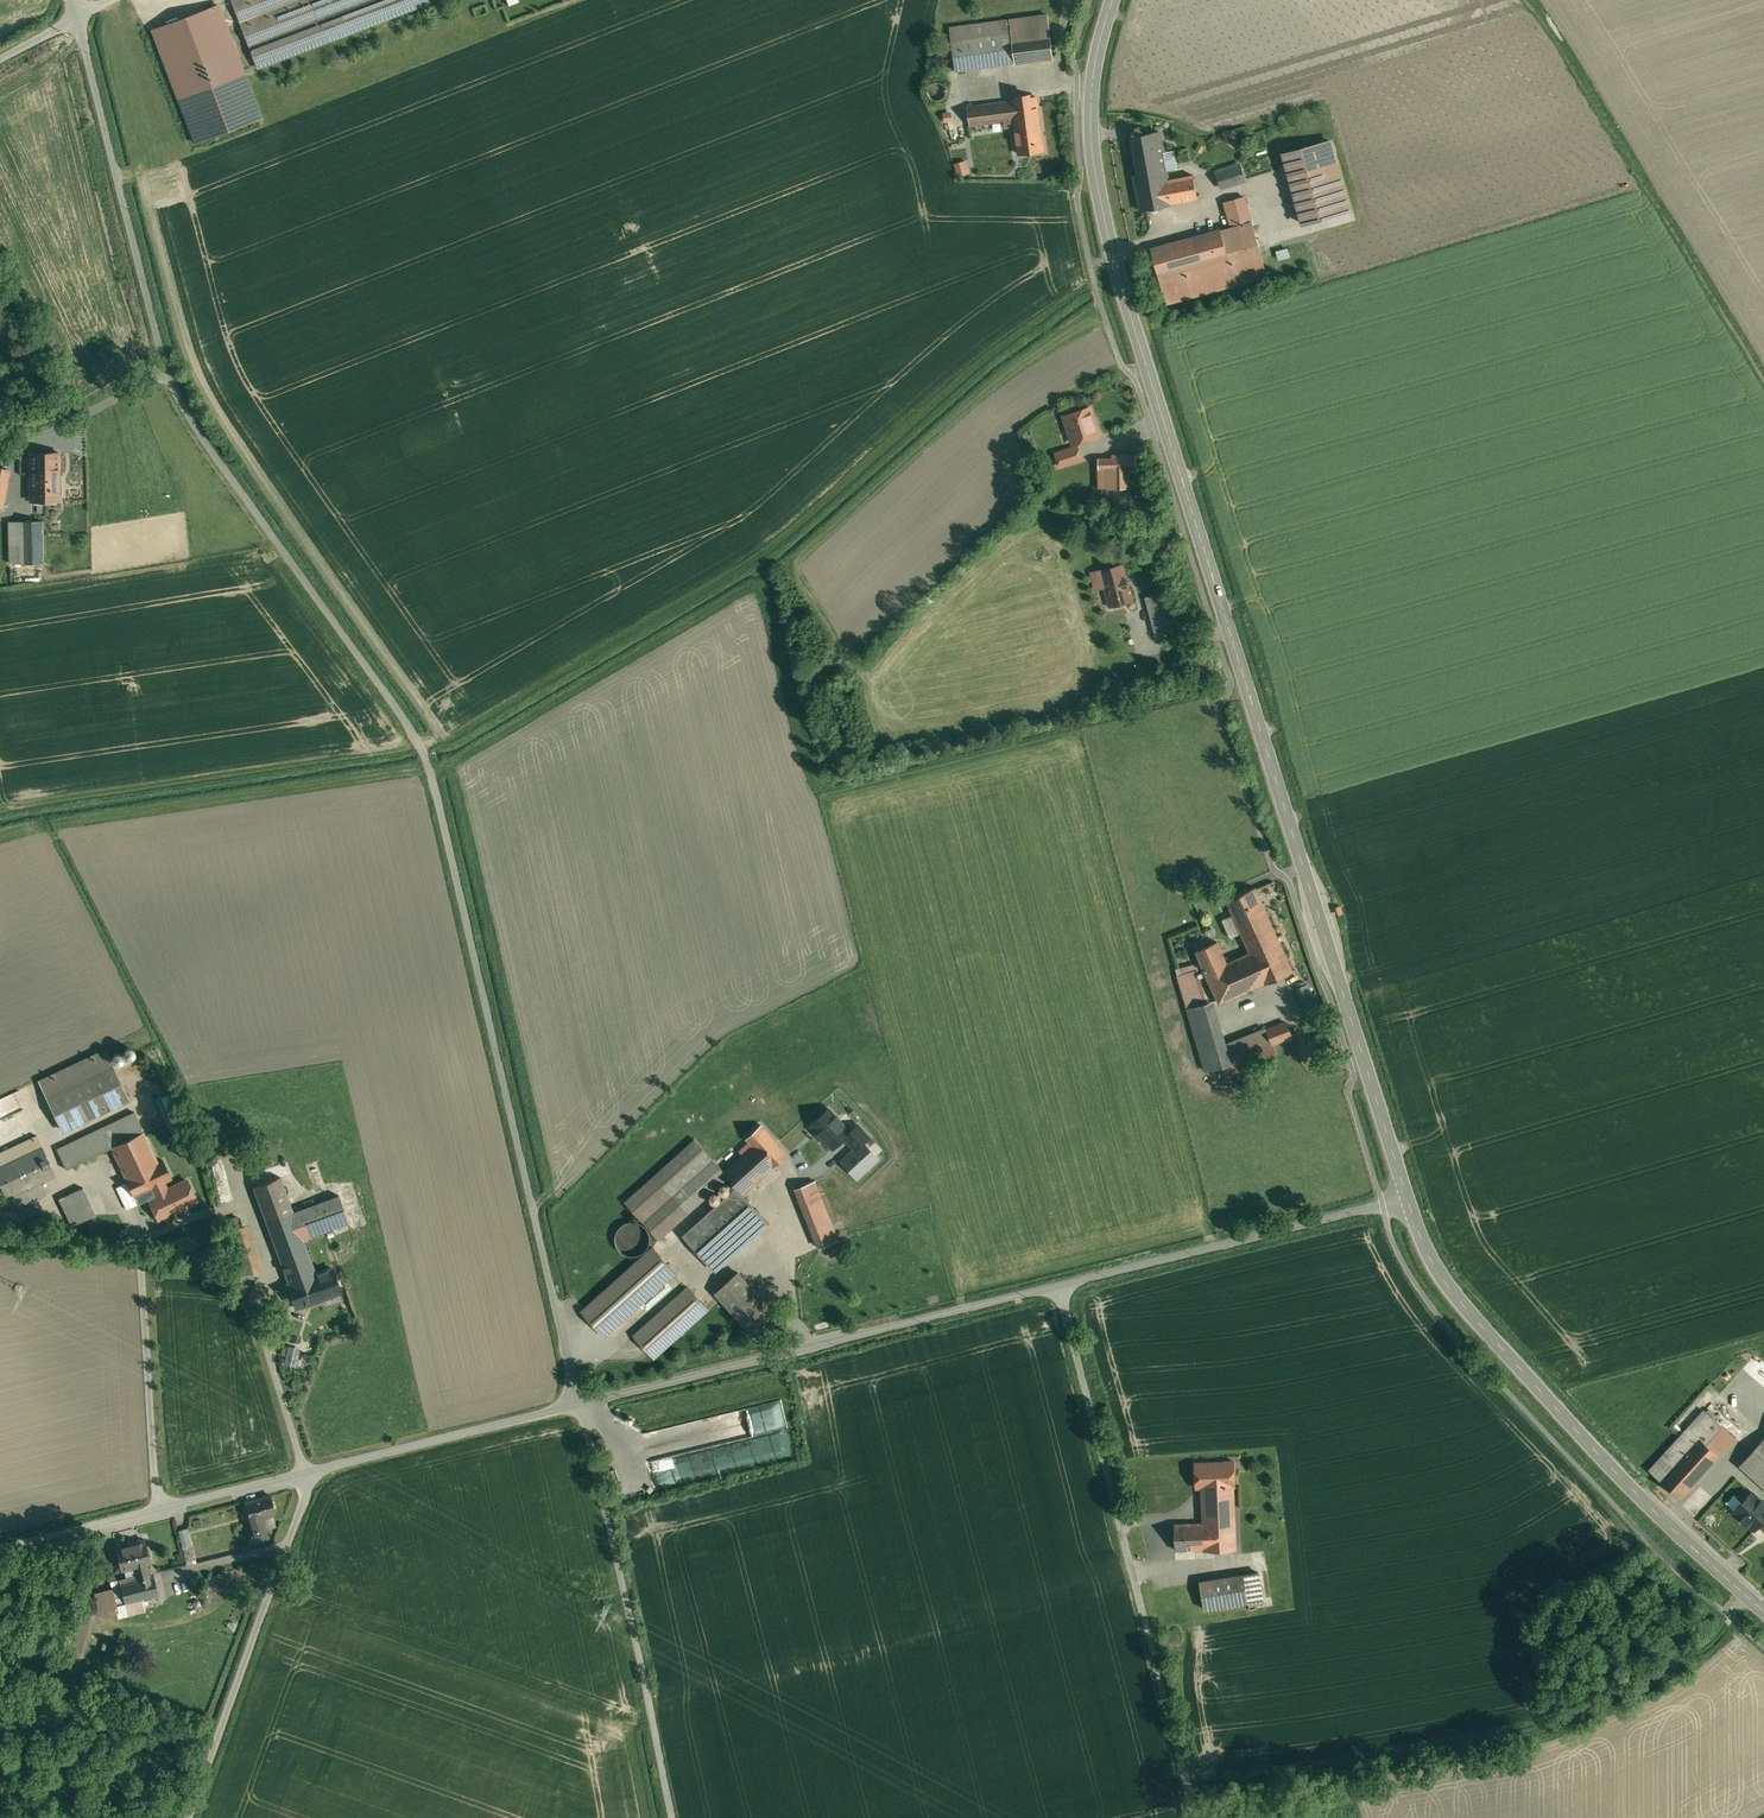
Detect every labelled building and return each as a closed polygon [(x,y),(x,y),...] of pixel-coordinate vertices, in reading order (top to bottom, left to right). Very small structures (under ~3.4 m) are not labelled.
[(429,0),(231,0),(256,67),(430,2),(429,0)] [(196,141),(261,115),(218,5),(153,31),(196,141)] [(1047,14),(1009,19),(1011,33),(1012,39),(1050,34),(1047,14)] [(1009,19),(949,27),(951,41),(1011,33),(1009,19)] [(1011,33),(951,41),(955,70),(1015,62),(1012,39),(1011,33)] [(1050,34),(1012,39),(1015,62),(1053,57),(1050,34)] [(1037,96),(1011,100),(1015,131),(1019,153),(1044,150),(1037,96)] [(1011,100),(968,106),(972,136),(1015,131),(1011,100)] [(1158,131),(1131,137),(1139,174),(1134,175),(1136,185),(1168,179),(1158,131)] [(1335,141),(1282,154),(1301,227),(1354,213),(1335,141)] [(1178,162),(1176,149),(1166,151),(1168,163),(1178,162)] [(968,159),(955,161),(958,175),(971,172),(968,159)] [(1240,165),(1216,172),(1221,187),(1245,179),(1240,165)] [(1168,179),(1136,185),(1140,210),(1171,205),(1170,201),(1197,196),(1193,174),(1168,179)] [(1244,196),(1225,202),(1239,254),(1259,248),(1244,196)] [(1221,229),(1153,248),(1153,247),(1151,248),(1159,276),(1228,257),(1221,229)] [(1280,258),(1291,256),(1290,247),(1278,249),(1280,258)] [(1228,257),(1159,276),(1166,302),(1266,275),(1259,248),(1239,254),(1228,257)] [(1090,407),(1065,415),(1069,430),(1071,429),(1076,442),(1099,435),(1090,407)] [(1077,446),(1056,453),(1060,466),(1082,459),(1077,446)] [(58,451),(30,451),(31,499),(59,499),(58,451)] [(1135,455),(1113,456),(1113,487),(1128,486),(1128,470),(1135,470),(1135,455)] [(1113,456),(1099,456),(1100,487),(1113,487),(1113,456)] [(41,520),(20,521),(22,564),(43,563),(41,520)] [(1123,563),(1100,569),(1101,571),(1104,570),(1108,586),(1105,587),(1110,606),(1132,600),(1123,563)] [(1161,593),(1146,597),(1157,638),(1172,634),(1161,593)] [(1256,887),(1226,900),(1245,941),(1274,928),(1256,887)] [(1293,970),(1274,928),(1245,941),(1249,952),(1263,983),(1264,983),(1293,970)] [(1249,952),(1227,962),(1217,941),(1196,950),(1219,1003),(1263,983),(1249,952)] [(1222,1065),(1195,966),(1177,971),(1205,1070),(1222,1065)] [(1306,1005),(1318,1000),(1310,982),(1298,987),(1306,1005)] [(1286,1022),(1268,1029),(1239,1040),(1245,1054),(1273,1043),(1291,1036),(1286,1022)] [(105,1050),(40,1081),(63,1130),(128,1099),(113,1066),(105,1050)] [(0,1098),(0,1118),(25,1109),(23,1104),(33,1101),(28,1088),(0,1098)] [(760,1095),(731,1122),(750,1142),(765,1128),(762,1125),(776,1112),(760,1095)] [(850,1132),(829,1108),(812,1124),(820,1131),(819,1132),(834,1147),(850,1132)] [(158,1162),(134,1112),(57,1148),(67,1169),(111,1148),(134,1196),(152,1188),(143,1169),(158,1162)] [(750,1142),(740,1150),(743,1154),(724,1172),(728,1176),(737,1186),(744,1193),(788,1154),(765,1128),(750,1142)] [(0,1152),(0,1183),(12,1209),(47,1193),(41,1181),(56,1174),(37,1135),(0,1152)] [(696,1139),(626,1202),(659,1238),(728,1176),(724,1172),(696,1139)] [(158,1162),(143,1169),(152,1188),(153,1187),(156,1195),(148,1198),(158,1219),(179,1209),(180,1210),(188,1206),(188,1205),(197,1200),(187,1180),(167,1190),(163,1182),(170,1179),(166,1171),(168,1170),(163,1160),(158,1162)] [(292,1211),(279,1176),(252,1186),(289,1283),(313,1274),(311,1267),(313,1267),(302,1238),(347,1222),(337,1194),(292,1211)] [(815,1180),(802,1185),(825,1245),(839,1240),(815,1180)] [(744,1193),(737,1186),(684,1234),(716,1270),(769,1222),(744,1193)] [(83,1187),(59,1198),(72,1225),(96,1214),(83,1187)] [(50,1221),(44,1211),(38,1214),(43,1224),(50,1221)] [(632,1221),(628,1222),(625,1223),(623,1224),(621,1226),(619,1228),(618,1230),(617,1232),(616,1234),(616,1237),(615,1239),(616,1241),(616,1243),(617,1245),(618,1248),(620,1251),(623,1253),(626,1255),(628,1256),(631,1256),(634,1256),(637,1256),(639,1255),(642,1254),(644,1252),(646,1250),(647,1249),(648,1247),(649,1244),(650,1243),(650,1240),(650,1238),(650,1236),(650,1235),(649,1232),(648,1230),(647,1229),(646,1227),(645,1226),(643,1224),(641,1223),(638,1222),(635,1221),(632,1221)] [(653,1247),(583,1310),(605,1335),(676,1272),(653,1247)] [(289,1283),(287,1284),(296,1307),(340,1291),(331,1267),(313,1274),(289,1283)] [(779,1317),(739,1272),(716,1292),(757,1337),(779,1317)] [(709,1309),(688,1286),(634,1335),(655,1357),(709,1309)] [(289,1343),(284,1362),(294,1365),(300,1346),(289,1343)] [(1680,1498),(1720,1454),(1735,1437),(1715,1419),(1705,1410),(1689,1427),(1650,1470),(1660,1480),(1680,1498)] [(1740,1464),(1763,1485),(1763,1438),(1740,1464)] [(1237,1459),(1194,1461),(1195,1489),(1203,1488),(1205,1522),(1205,1527),(1235,1525),(1233,1483),(1238,1483),(1237,1459)] [(655,1468),(659,1483),(670,1480),(666,1465),(655,1468)] [(1737,1476),(1698,1519),(1733,1552),(1751,1532),(1743,1524),(1755,1511),(1763,1501),(1763,1500),(1737,1476)] [(270,1494),(246,1502),(255,1532),(257,1540),(268,1537),(262,1517),(276,1513),(270,1494)] [(1763,1501),(1755,1510),(1763,1518),(1760,1522),(1763,1526),(1763,1502),(1763,1501)] [(1205,1522),(1175,1523),(1176,1549),(1206,1547),(1205,1527),(1205,1522)] [(1235,1525),(1205,1527),(1206,1547),(1206,1550),(1237,1548),(1235,1525)] [(179,1530),(183,1546),(187,1564),(195,1562),(187,1528),(179,1530)] [(145,1539),(133,1542),(133,1544),(117,1548),(122,1569),(135,1565),(138,1578),(150,1575),(146,1562),(150,1561),(145,1539)] [(138,1578),(120,1583),(125,1601),(158,1593),(154,1574),(138,1578)] [(1262,1574),(1200,1584),(1204,1611),(1266,1601),(1262,1574)] [(120,1583),(112,1586),(116,1603),(125,1601),(120,1583)]
